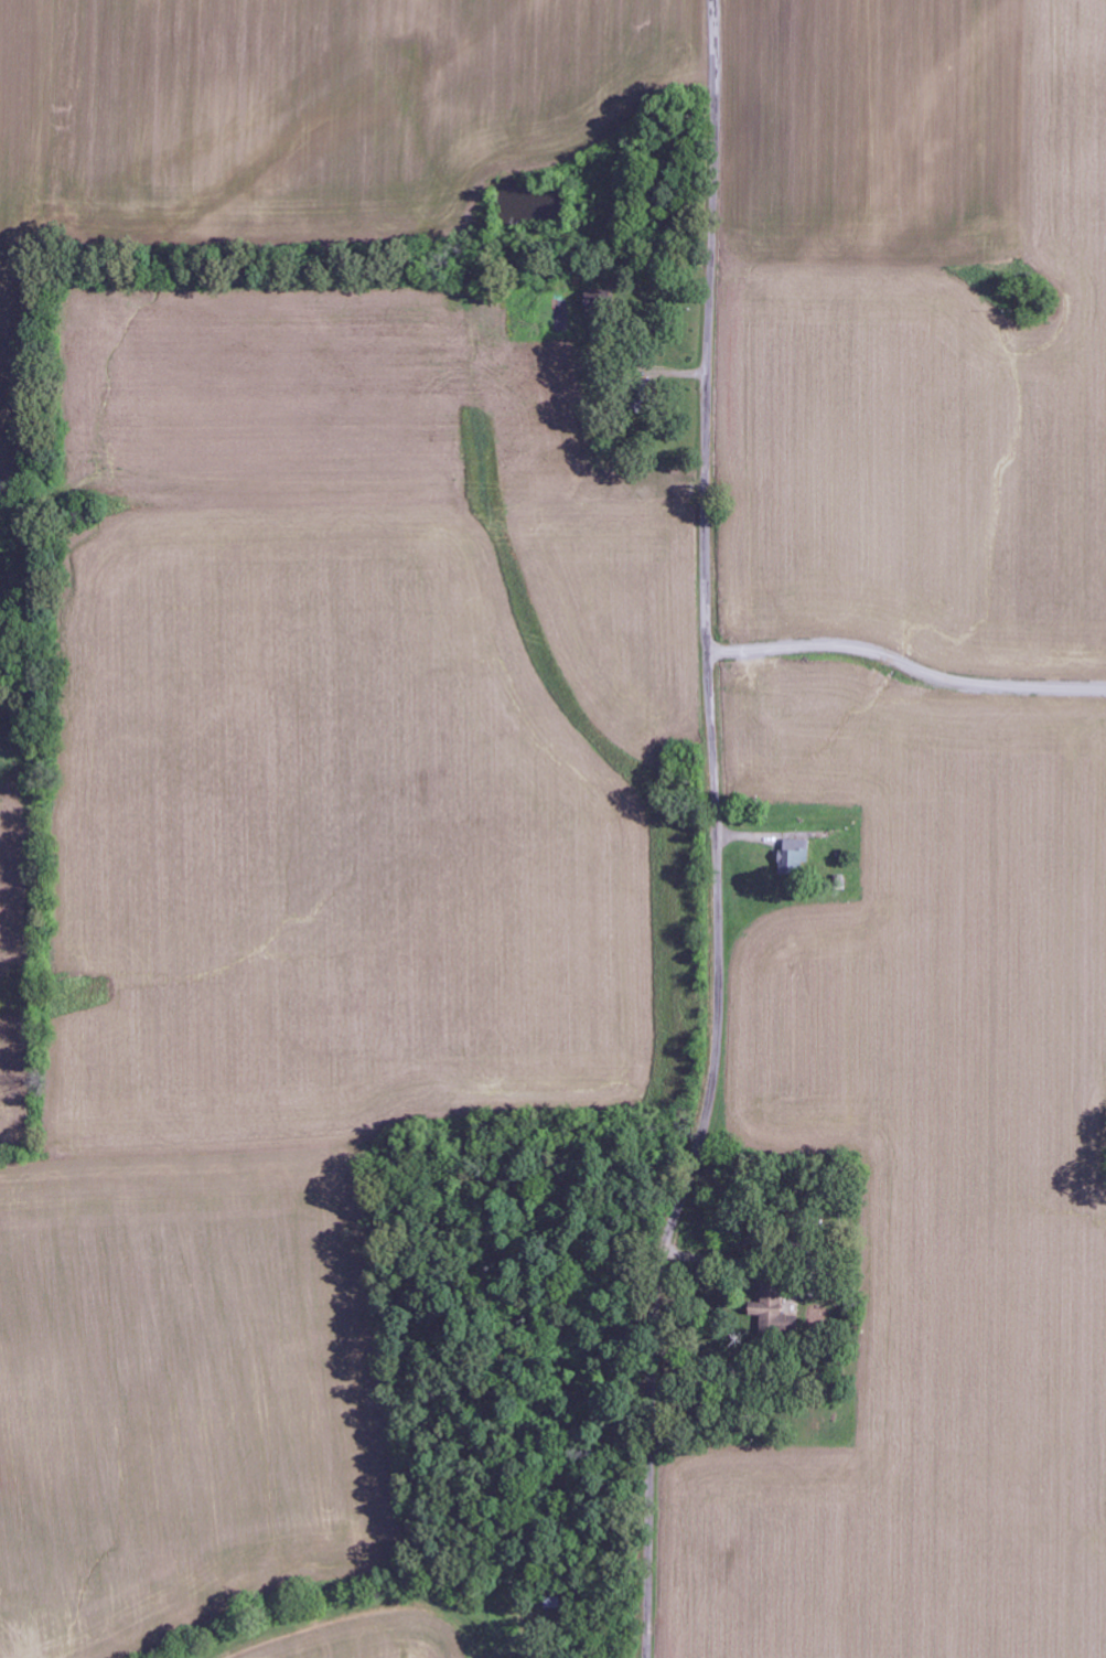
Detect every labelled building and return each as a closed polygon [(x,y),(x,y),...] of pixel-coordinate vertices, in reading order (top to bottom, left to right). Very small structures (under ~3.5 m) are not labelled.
[(751,1316),(762,1316),(762,1331),(798,1331),(798,1316),(782,1316),(782,1285),(763,1284),(763,1303),(751,1303),(751,1316)]
